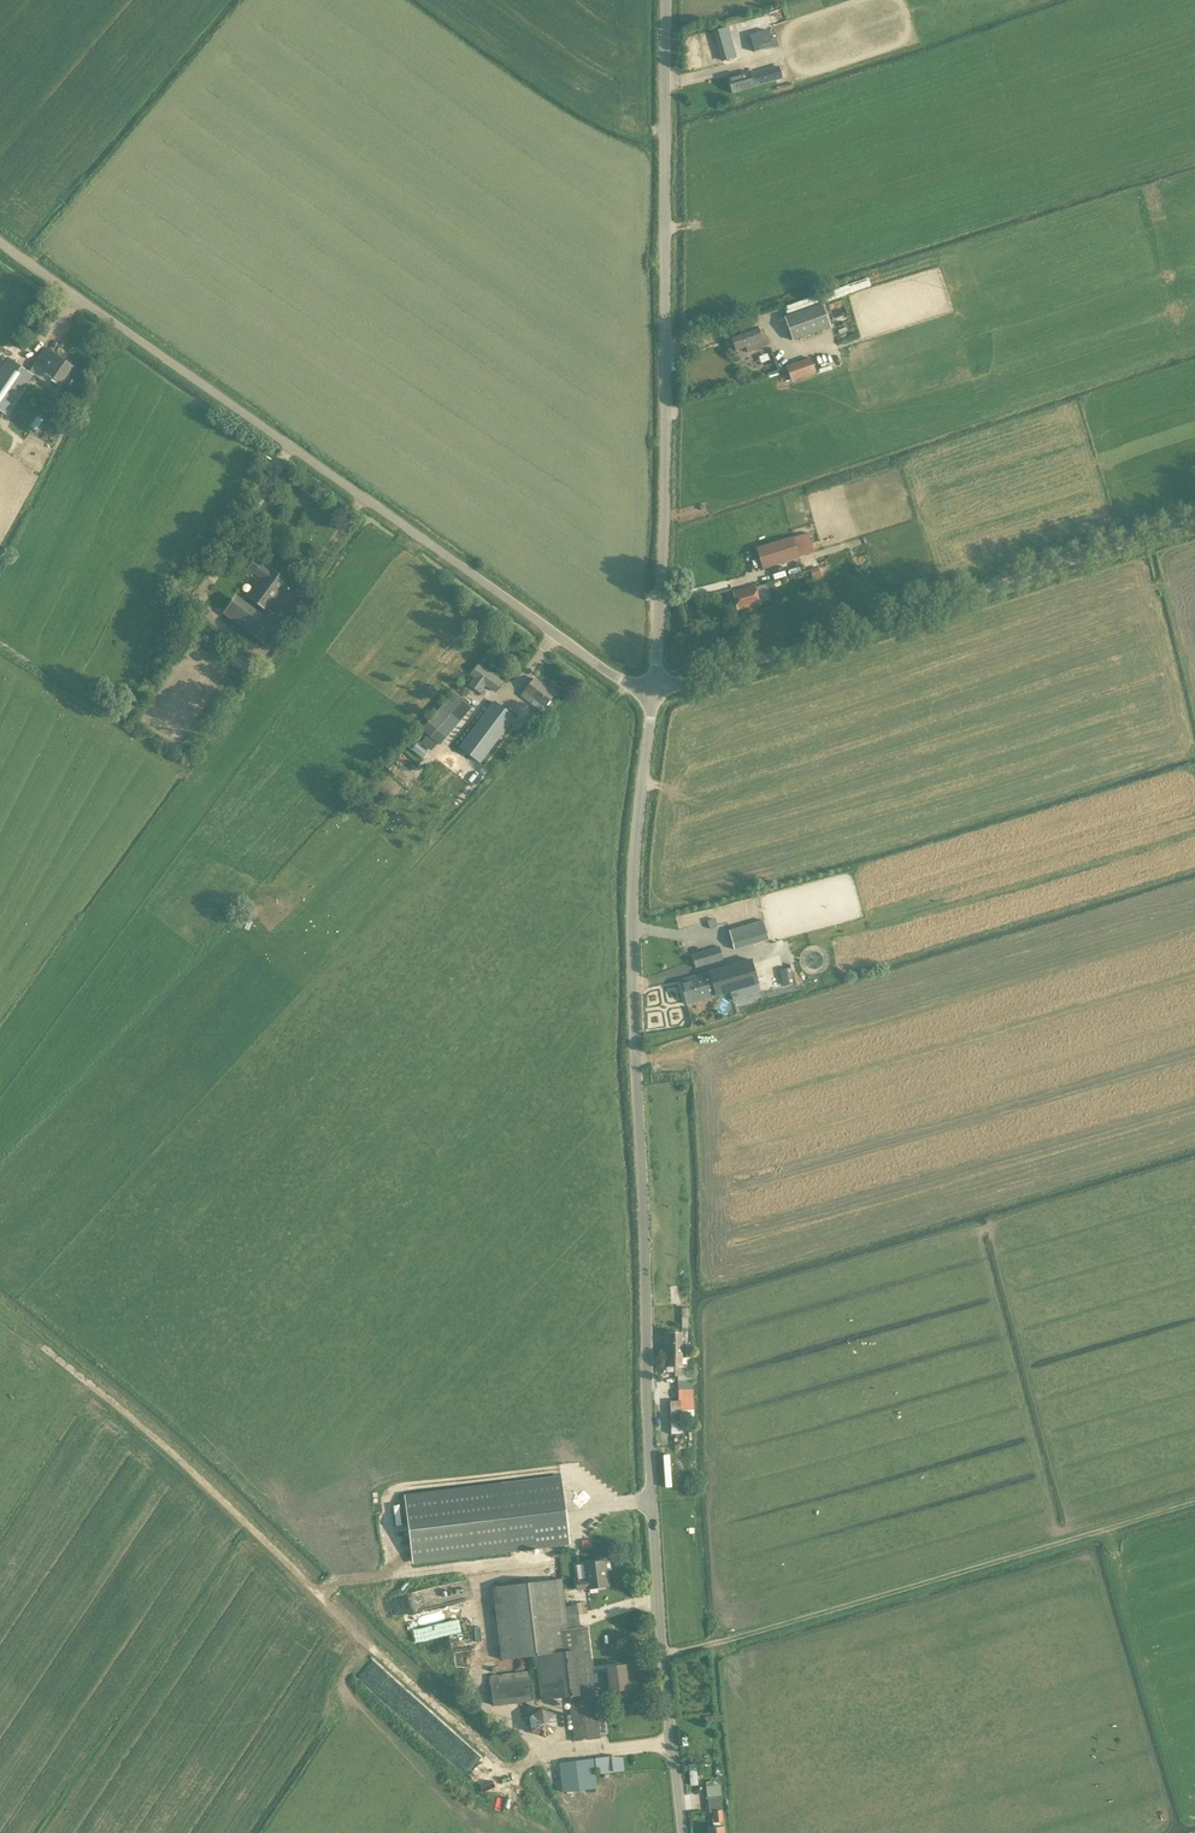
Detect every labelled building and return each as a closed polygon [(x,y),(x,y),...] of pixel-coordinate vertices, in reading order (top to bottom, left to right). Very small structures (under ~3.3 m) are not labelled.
[(715,25),(722,57),(738,53),(730,22),(715,25)] [(754,52),(772,47),(767,30),(749,35),(754,52)] [(779,66),(750,74),(750,72),(727,78),(732,94),(754,87),(754,86),(782,78),(779,66)] [(793,340),(830,326),(821,303),(784,317),(793,340)] [(769,344),(768,343),(763,329),(759,331),(757,327),(730,337),(735,351),(746,347),(748,352),(757,349),(769,344)] [(34,365),(61,383),(72,367),(53,354),(51,358),(42,352),(34,365)] [(33,375),(9,358),(0,371),(0,411),(6,416),(33,375)] [(816,372),(811,359),(787,367),(792,381),(816,372)] [(793,536),(756,548),(762,569),(799,558),(799,557),(815,552),(809,533),(793,537),(793,536)] [(868,554),(856,557),(858,565),(870,562),(868,554)] [(253,572),(260,577),(248,595),(263,606),(259,612),(235,596),(223,614),(240,627),(266,645),(283,621),(268,610),(289,582),(268,567),(268,568),(256,559),(247,571),(252,574),(253,572)] [(820,566),(811,568),(815,581),(823,579),(820,566)] [(755,586),(733,591),(738,610),(760,604),(755,586)] [(229,645),(220,657),(244,675),(253,662),(229,645)] [(504,681),(479,663),(471,674),(495,692),(504,681)] [(554,693),(534,678),(521,696),(531,703),(534,699),(544,706),(554,693)] [(449,741),(450,740),(458,746),(480,764),(516,717),(494,700),(485,711),(476,705),(473,708),(458,695),(454,692),(428,723),(449,741)] [(411,750),(423,759),(428,752),(416,743),(411,750)] [(731,929),(736,948),(771,938),(765,919),(731,929)] [(723,960),(719,946),(691,954),(695,968),(723,960)] [(759,984),(751,958),(707,971),(707,972),(680,980),(687,1005),(716,996),(716,997),(730,993),(732,1000),(760,991),(758,984),(759,984)] [(783,986),(795,983),(791,967),(779,970),(783,986)] [(688,1326),(688,1304),(688,1291),(677,1291),(677,1304),(682,1304),(682,1326),(688,1326)] [(689,1367),(689,1357),(682,1358),(682,1332),(667,1332),(667,1367),(674,1367),(675,1376),(677,1376),(678,1400),(670,1401),(671,1423),(671,1434),(681,1433),(680,1423),(681,1423),(681,1420),(694,1420),(692,1375),(686,1376),(686,1374),(692,1373),(692,1367),(689,1367)] [(662,1442),(670,1442),(669,1402),(661,1402),(662,1442)] [(563,1479),(405,1497),(413,1567),(572,1549),(563,1479)] [(605,1560),(584,1563),(584,1564),(576,1564),(578,1580),(576,1580),(577,1590),(587,1589),(609,1586),(605,1560)] [(594,1682),(609,1681),(610,1691),(628,1689),(625,1665),(607,1667),(608,1671),(593,1672),(588,1626),(580,1628),(580,1626),(577,1605),(566,1606),(562,1579),(492,1587),(501,1660),(535,1656),(540,1700),(568,1696),(574,1741),(601,1738),(594,1682)] [(413,1642),(469,1630),(462,1600),(406,1612),(413,1642)] [(531,1701),(528,1671),(489,1675),(493,1706),(531,1701)] [(541,1739),(562,1727),(550,1705),(529,1717),(541,1739)] [(612,1756),(595,1758),(597,1774),(614,1772),(612,1756)] [(593,1758),(558,1762),(562,1792),(597,1788),(593,1758)] [(724,1827),(724,1821),(723,1810),(722,1808),(723,1808),(721,1789),(720,1789),(720,1785),(718,1786),(707,1786),(706,1786),(706,1790),(710,1811),(712,1811),(714,1821),(714,1827),(708,1828),(708,1832),(725,1832),(724,1827)]
